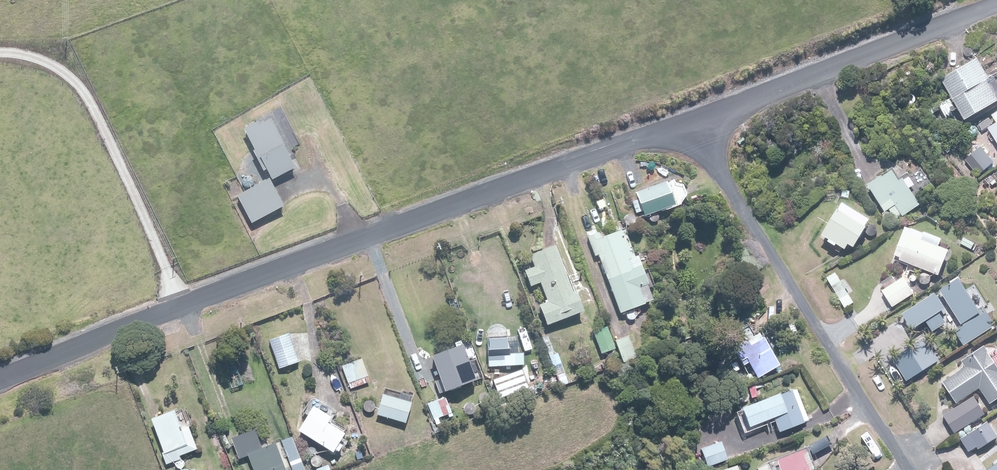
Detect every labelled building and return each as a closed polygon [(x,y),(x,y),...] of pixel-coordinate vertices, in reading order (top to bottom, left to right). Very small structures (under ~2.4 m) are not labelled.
[(943,77),(966,116),(996,98),(996,96),(975,58),(943,77)] [(988,127),(996,141),(996,111),(992,114),(996,121),(988,127)] [(267,114),(242,128),(269,177),(294,163),(267,114)] [(981,147),(966,160),(979,174),(994,162),(981,147)] [(895,166),(867,184),(884,211),(894,205),(901,216),(920,204),(895,166)] [(266,180),(239,195),(255,223),(282,208),(266,180)] [(841,203),(821,233),(845,249),(848,244),(851,246),(868,220),(841,203)] [(905,226),(892,255),(937,274),(947,251),(920,240),(923,234),(905,226)] [(637,248),(627,252),(619,231),(596,239),(590,241),(596,256),(601,254),(623,311),(646,303),(640,287),(650,284),(637,248)] [(548,327),(557,323),(583,313),(557,247),(531,257),(535,267),(526,270),(532,285),(541,281),(548,301),(540,304),(548,327)] [(901,277),(883,290),(894,306),(913,292),(901,277)] [(940,290),(963,326),(955,331),(963,343),(994,324),(986,311),(980,315),(958,279),(940,290)] [(935,293),(902,314),(912,329),(924,321),(931,332),(945,322),(939,312),(945,308),(935,293)] [(781,365),(773,350),(759,324),(729,340),(743,366),(750,362),(758,377),(781,365)] [(289,333),(270,340),(280,368),(299,361),(289,333)] [(488,337),(490,365),(526,364),(526,353),(509,353),(508,336),(488,337)] [(922,341),(893,359),(906,380),(935,361),(922,341)] [(464,344),(433,355),(446,391),(477,380),(464,344)] [(942,382),(956,404),(979,390),(989,404),(996,399),(996,368),(984,348),(964,361),(967,366),(942,382)] [(363,359),(343,365),(349,384),(368,378),(363,359)] [(522,370),(492,381),(499,401),(530,390),(522,370)] [(794,389),(743,409),(750,427),(775,418),(780,432),(807,422),(794,389)] [(413,403),(384,394),(377,414),(406,423),(413,403)] [(973,396),(941,416),(953,434),(985,414),(973,396)] [(446,397),(427,404),(434,422),(453,415),(446,397)] [(314,406),(298,430),(333,453),(346,434),(328,423),(332,417),(314,406)] [(181,408),(152,420),(168,460),(197,449),(181,408)] [(988,423),(960,438),(968,452),(978,446),(979,447),(996,437),(988,423)] [(239,458),(248,454),(255,469),(286,469),(275,444),(262,449),(255,430),(232,439),(239,458)] [(722,442),(701,449),(707,467),(728,460),(722,442)] [(777,460),(781,469),(808,469),(801,451),(777,460)] [(984,469),(996,469),(996,461),(984,469)]
